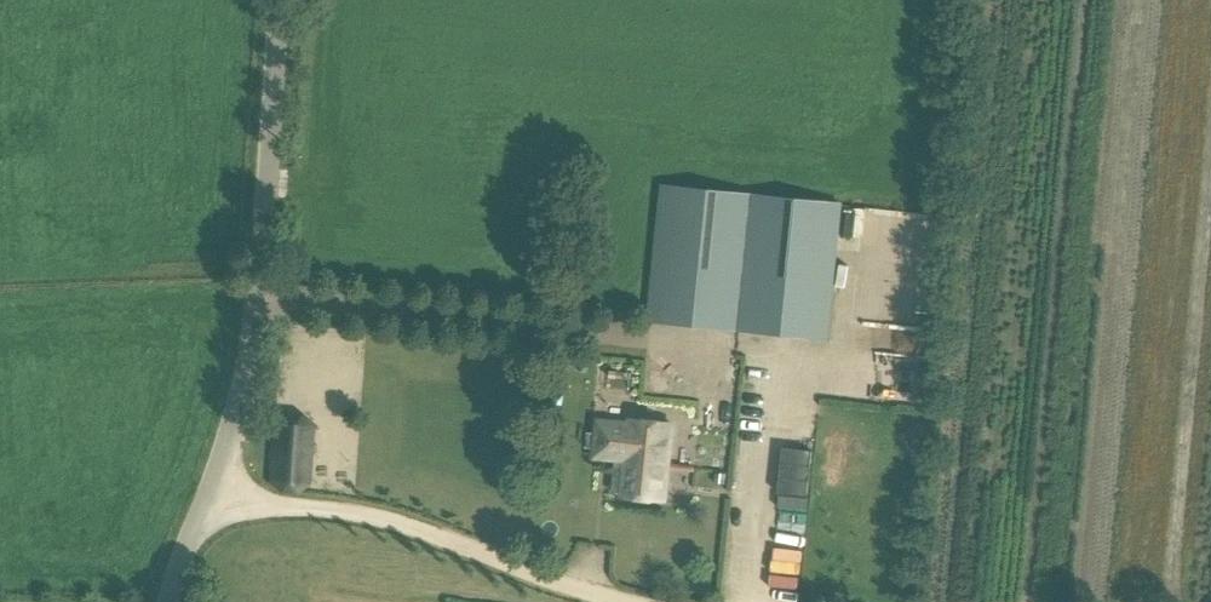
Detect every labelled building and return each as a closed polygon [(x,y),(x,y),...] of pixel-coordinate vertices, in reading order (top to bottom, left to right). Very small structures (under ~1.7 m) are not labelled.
[(665,186),(650,321),(827,340),(842,205),(753,196),(665,186)] [(673,350),(669,375),(680,377),(684,351),(673,350)] [(834,353),(832,379),(856,380),(858,355),(834,353)] [(270,423),(267,483),(280,493),(296,495),(309,486),(312,428),(301,415),(283,413),(270,423)] [(597,420),(593,457),(624,461),(620,496),(664,501),(672,425),(629,420),(628,424),(597,420)] [(325,426),(325,449),(336,449),(336,426),(325,426)]
